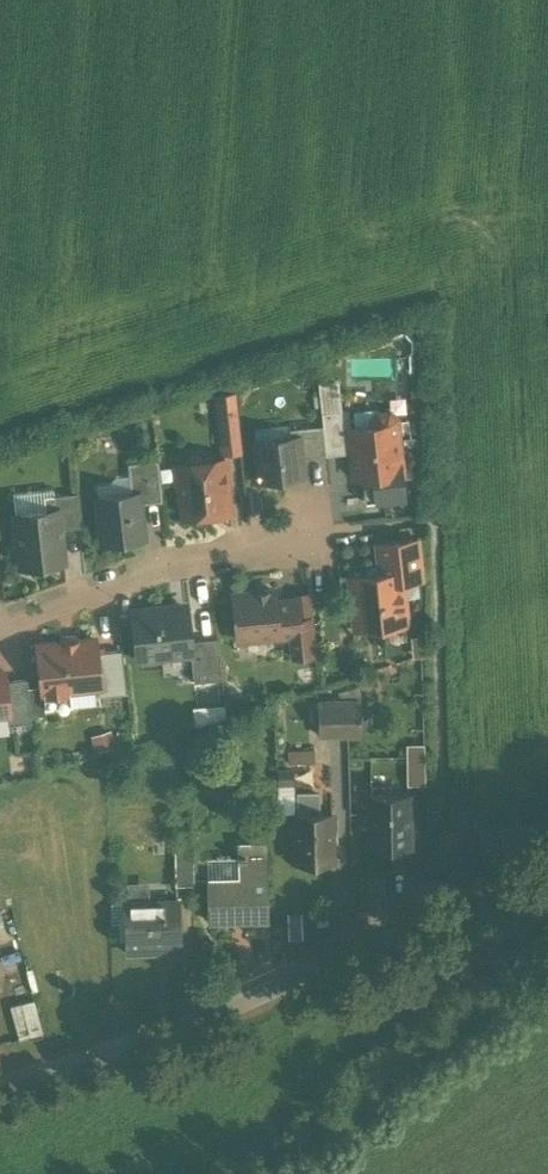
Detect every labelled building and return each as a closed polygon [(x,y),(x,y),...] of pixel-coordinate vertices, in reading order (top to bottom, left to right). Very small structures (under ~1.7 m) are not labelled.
[(319,383),(321,411),(341,409),(338,381),(319,383)] [(236,407),(218,409),(223,451),(241,449),(236,407)] [(341,409),(321,411),(323,424),(326,454),(351,451),(348,426),(350,426),(348,408),(341,409)] [(350,426),(348,426),(351,451),(354,475),(363,474),(365,500),(403,496),(400,471),(401,470),(395,416),(389,411),(378,412),(373,419),(373,424),(350,426)] [(323,424),(290,427),(291,436),(299,435),(301,457),(326,454),(323,424)] [(291,436),(255,440),(259,479),(303,474),(301,457),(299,435),(291,436)] [(198,453),(189,454),(184,459),(184,462),(177,463),(183,514),(229,510),(223,458),(204,460),(203,457),(198,453)] [(157,459),(128,462),(131,493),(139,492),(140,501),(161,499),(157,459)] [(76,492),(41,495),(43,509),(57,508),(59,527),(79,525),(76,492)] [(131,493),(96,497),(101,539),(144,535),(140,501),(139,492),(131,493)] [(43,509),(15,513),(17,530),(14,534),(15,547),(19,550),(21,565),(63,560),(59,527),(57,508),(43,509)] [(418,536),(375,540),(378,571),(399,568),(400,579),(419,578),(418,536)] [(378,571),(350,574),(353,598),(355,598),(358,624),(356,624),(356,626),(405,621),(400,579),(399,568),(378,571)] [(273,587),(232,592),(237,637),(289,631),(299,630),(298,616),(296,596),(274,599),(273,587)] [(186,604),(132,609),(137,655),(141,654),(145,657),(157,656),(160,652),(190,649),(191,648),(190,639),(186,604)] [(312,614),(298,616),(299,630),(289,631),(291,653),(316,650),(312,614)] [(94,636),(77,638),(76,633),(60,635),(61,640),(37,642),(42,690),(49,689),(69,687),(97,684),(99,683),(96,650),(94,636)] [(217,636),(190,639),(191,648),(190,649),(193,679),(221,676),(217,636)] [(121,647),(96,650),(99,683),(97,684),(98,693),(125,690),(121,647)] [(27,676),(4,678),(7,711),(8,721),(31,718),(27,676)] [(69,687),(49,689),(51,706),(71,704),(69,687)] [(360,687),(339,693),(339,700),(360,699),(360,687)] [(339,700),(318,700),(318,734),(361,733),(360,699),(339,700)] [(316,746),(290,749),(291,759),(317,756),(316,746)] [(409,793),(369,794),(370,847),(410,846),(409,793)] [(332,811),(293,812),(294,862),(333,861),(332,811)] [(456,845),(455,831),(441,831),(442,845),(456,845)] [(191,840),(175,840),(176,885),(193,884),(194,884),(193,840),(191,840)] [(238,856),(238,859),(239,859),(240,877),(206,878),(208,921),(268,919),(266,855),(238,856)] [(180,901),(125,903),(126,953),(151,952),(151,944),(181,943),(180,901)] [(181,943),(151,944),(151,952),(181,951),(181,943)] [(43,998),(15,1003),(21,1036),(49,1031),(43,998)]
